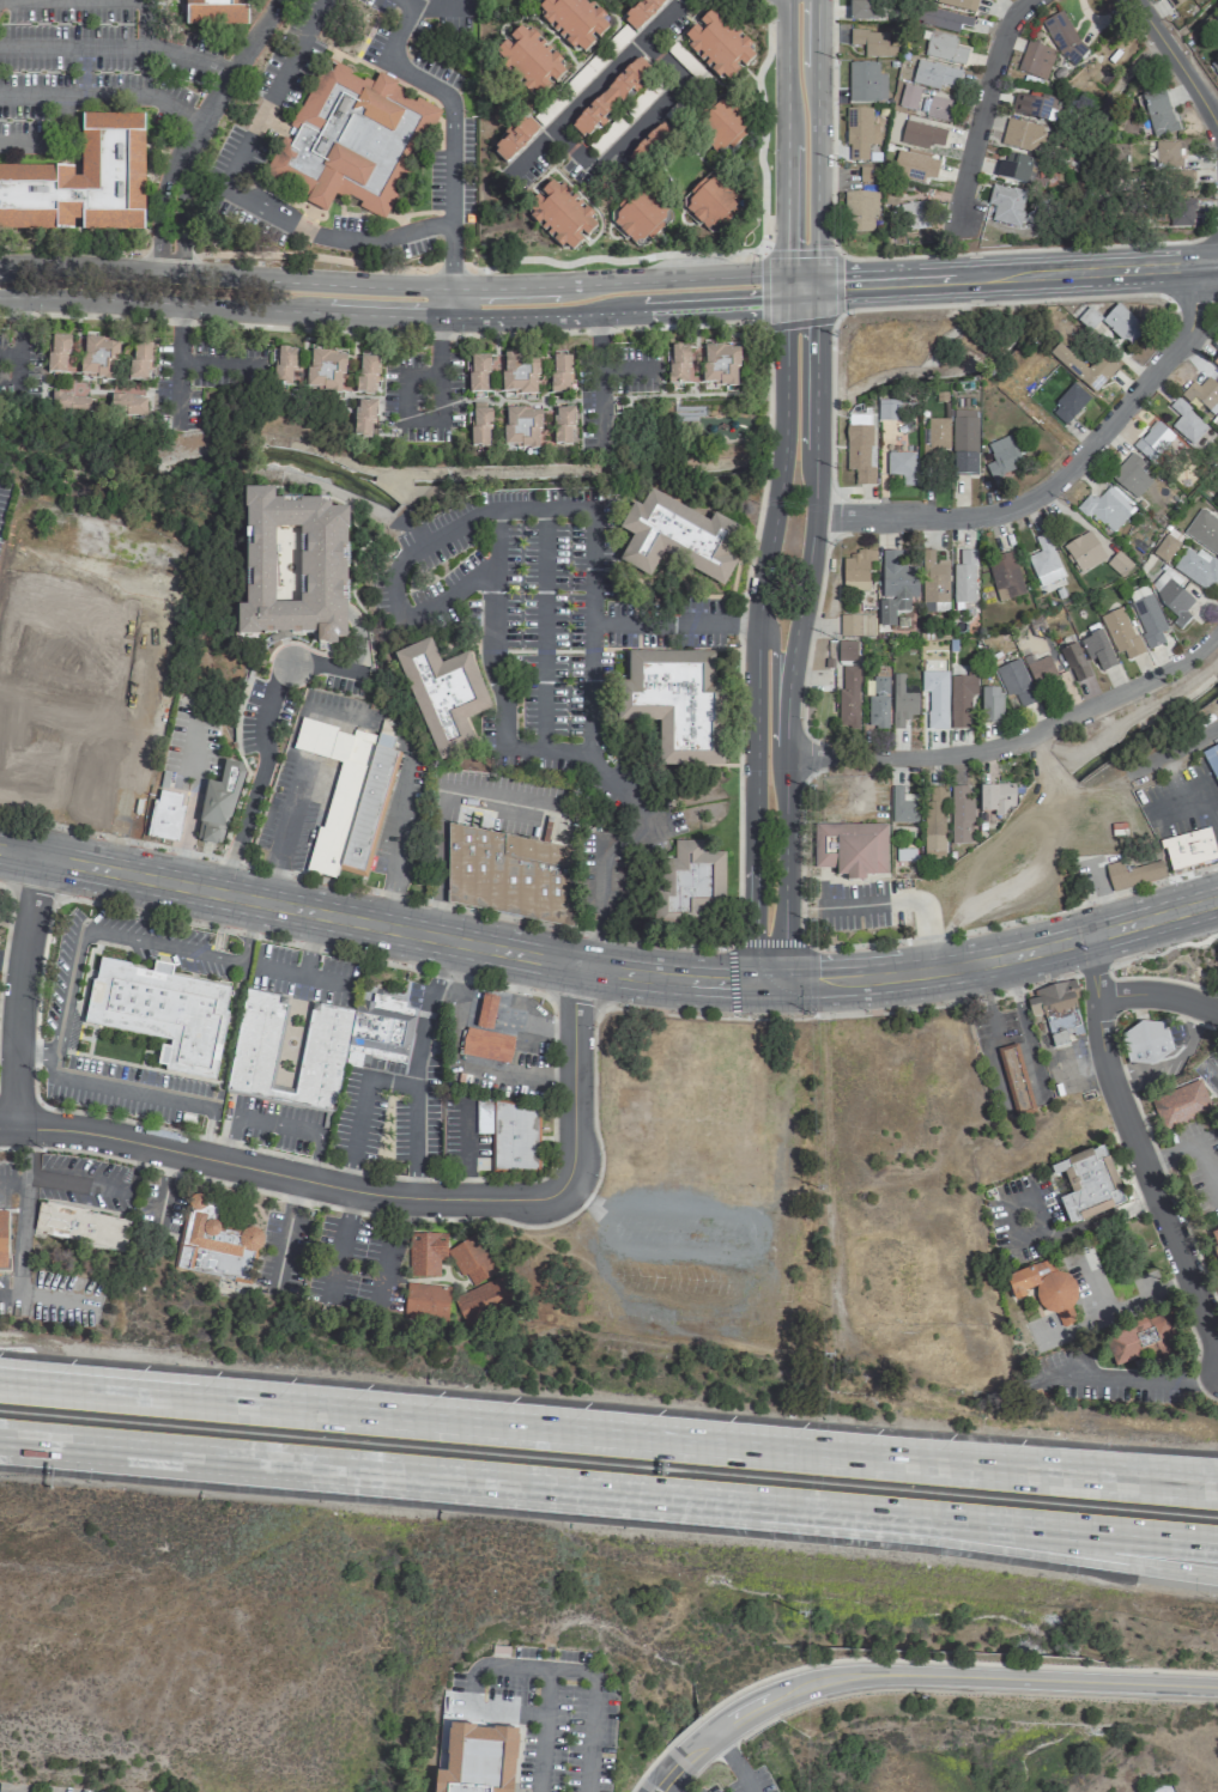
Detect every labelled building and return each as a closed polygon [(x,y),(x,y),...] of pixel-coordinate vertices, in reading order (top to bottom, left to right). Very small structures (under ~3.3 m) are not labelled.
[(178,30),(246,30),(246,0),(179,0),(178,30)] [(575,46),(581,52),(610,25),(585,0),(545,0),(534,11),(571,50),(575,46)] [(636,32),(666,0),(640,0),(622,20),(636,32)] [(876,21),(877,0),(849,0),(849,20),(876,21)] [(973,0),(933,0),(933,2),(969,13),(973,0)] [(1185,0),(1164,0),(1172,10),(1185,0)] [(718,78),(721,75),(727,82),(756,54),(711,8),(680,39),(718,78)] [(959,32),(962,16),(923,8),(920,25),(959,32)] [(1087,54),(1060,10),(1040,22),(1067,66),(1087,54)] [(537,99),(551,85),(567,68),(520,25),(506,40),(491,56),(537,99)] [(849,45),(864,45),(864,57),(896,56),(895,47),(887,48),(887,31),(849,31),(849,45)] [(968,48),(954,46),(956,36),(926,31),(922,56),(965,64),(968,48)] [(1045,81),(1055,51),(1026,41),(1016,71),(1045,81)] [(650,69),(637,56),(571,126),(584,138),(650,69)] [(961,71),(917,59),(911,80),(955,93),(961,71)] [(1217,79),(1217,59),(1208,66),(1217,79)] [(263,180),(328,206),(333,193),(359,203),(357,208),(385,219),(395,194),(391,193),(396,181),(406,185),(438,105),(375,80),(374,82),(320,61),(293,129),(295,130),(291,141),(280,136),(263,180)] [(886,74),(877,74),(877,62),(849,62),(848,101),(885,102),(886,74)] [(914,111),(920,89),(903,84),(897,106),(914,111)] [(1151,137),(1175,131),(1166,92),(1141,99),(1151,137)] [(1015,93),(1010,114),(1052,122),(1054,111),(1050,111),(1052,97),(1030,93),(1029,96),(1015,93)] [(954,103),(923,95),(918,114),(948,122),(954,103)] [(752,127),(727,96),(692,125),(717,155),(752,127)] [(871,108),(846,109),(847,161),(868,160),(868,145),(879,145),(878,132),(872,132),(871,108)] [(143,115),(80,115),(80,177),(72,177),(72,167),(0,167),(0,230),(72,230),(72,220),(80,220),(80,230),(143,230),(143,115)] [(492,152),(504,165),(540,131),(526,117),(505,137),(507,139),(492,152)] [(946,131),(905,120),(899,142),(927,150),(929,143),(942,146),(946,131)] [(1045,127),(1006,120),(1001,146),(1033,152),(1035,142),(1042,143),(1045,127)] [(626,158),(640,171),(673,136),(659,123),(626,158)] [(1180,168),(1180,142),(1156,141),(1155,167),(1180,168)] [(898,148),(891,175),(923,182),(925,177),(935,179),(940,158),(898,148)] [(997,177),(1026,185),(1033,159),(1004,152),(997,177)] [(880,167),(860,167),(859,183),(879,183),(880,167)] [(680,201),(707,232),(742,201),(714,170),(680,201)] [(1181,170),(1175,191),(1189,194),(1194,173),(1181,170)] [(591,215),(553,177),(522,209),(568,254),(583,238),(596,225),(588,218),(591,215)] [(638,249),(671,214),(640,184),(615,210),(620,215),(612,223),(638,249)] [(984,218),(1018,227),(1027,193),(993,184),(984,218)] [(875,191),(845,192),(846,232),(876,232),(875,191)] [(902,231),(929,228),(926,201),(899,204),(902,231)] [(1157,203),(1156,226),(1192,227),(1193,204),(1157,203)] [(1128,347),(1144,331),(1117,303),(1101,319),(1128,347)] [(1089,331),(1101,319),(1088,307),(1077,320),(1089,331)] [(48,372),(75,373),(76,337),(49,336),(48,372)] [(116,379),(117,340),(82,338),(80,377),(116,379)] [(151,342),(131,341),(129,380),(149,381),(151,342)] [(1049,353),(1093,394),(1118,367),(1102,353),(1087,370),(1058,343),(1049,353)] [(669,384),(737,384),(737,347),(688,347),(688,346),(669,346),(669,384)] [(272,386),(293,387),(294,349),(278,348),(278,367),(273,367),(272,386)] [(503,394),(537,393),(536,354),(502,354),(503,394)] [(469,393),(487,393),(486,355),(468,355),(469,393)] [(378,357),(358,356),(357,394),(372,394),(372,375),(377,375),(378,357)] [(499,367),(499,369),(494,369),(495,356),(489,356),(488,391),(499,391),(500,367),(499,367)] [(570,356),(551,356),(551,393),(569,393),(570,356)] [(1206,413),(1217,400),(1217,387),(1202,373),(1184,393),(1206,413)] [(1065,425),(1089,398),(1074,384),(1049,411),(1065,425)] [(145,415),(145,396),(110,394),(109,414),(145,415)] [(50,397),(51,412),(92,411),(92,396),(50,397)] [(1167,408),(1178,417),(1170,427),(1193,445),(1208,425),(1174,398),(1167,408)] [(374,400),(355,400),(354,437),(373,437),(374,400)] [(877,420),(898,421),(899,400),(878,400),(877,420)] [(554,445),(574,445),(573,407),(553,407),(554,445)] [(538,408),(503,410),(505,448),(540,447),(538,408)] [(471,448),(490,447),(489,409),(470,409),(471,448)] [(976,411),(952,411),(952,475),(976,475),(976,411)] [(949,419),(927,418),(927,445),(921,445),(921,465),(936,465),(937,448),(948,449),(949,419)] [(1149,461),(1173,435),(1156,420),(1133,446),(1149,461)] [(845,470),(854,470),(854,485),(873,485),(874,425),(846,425),(845,470)] [(993,461),(984,465),(990,479),(1023,466),(1019,455),(1025,453),(1020,442),(1013,445),(1009,435),(986,445),(993,461)] [(887,476),(902,475),(902,485),(917,485),(917,472),(913,472),(913,452),(887,453),(887,476)] [(1135,499),(1152,482),(1139,469),(1144,464),(1131,452),(1110,476),(1135,499)] [(1111,535),(1134,509),(1108,486),(1096,500),(1088,494),(1078,505),(1111,535)] [(724,585),(735,560),(728,556),(741,527),(712,514),(709,520),(647,490),(639,506),(632,502),(619,529),(631,534),(618,562),(649,577),(660,555),(724,585)] [(1199,508),(1182,533),(1217,558),(1217,521),(1199,508)] [(1105,561),(1091,531),(1064,544),(1077,573),(1105,561)] [(1034,537),(1040,552),(1026,557),(1038,587),(1063,577),(1045,533),(1034,537)] [(1165,563),(1180,543),(1166,533),(1151,553),(1165,563)] [(1209,592),(1217,579),(1217,564),(1188,544),(1172,568),(1209,592)] [(916,566),(901,566),(900,550),(881,550),(882,602),(879,602),(879,626),(895,626),(895,611),(909,611),(909,597),(917,597),(916,566)] [(948,561),(933,561),(933,550),(921,550),(922,603),(948,603),(948,561)] [(952,565),(953,603),(975,603),(974,550),(959,550),(959,565),(952,565)] [(868,590),(868,563),(875,563),(875,553),(843,552),(842,590),(868,590)] [(1014,554),(987,560),(997,601),(1024,594),(1014,554)] [(1146,588),(1182,626),(1191,617),(1185,610),(1194,602),(1178,585),(1182,581),(1168,567),(1146,588)] [(1126,594),(1148,649),(1165,643),(1160,632),(1166,630),(1148,585),(1126,594)] [(1145,653),(1138,635),(1133,637),(1122,607),(1104,614),(1121,661),(1145,653)] [(874,616),(840,615),(840,636),(873,636),(874,616)] [(1094,658),(1101,672),(1117,664),(1100,630),(1078,640),(1088,661),(1094,658)] [(153,643),(87,632),(86,644),(50,638),(48,653),(60,655),(52,704),(77,708),(73,733),(65,732),(60,762),(109,770),(113,740),(105,739),(108,716),(141,721),(153,643)] [(396,652),(434,761),(474,746),(464,719),(489,710),(469,653),(438,663),(430,639),(396,652)] [(856,641),(838,641),(838,660),(856,661),(856,641)] [(1063,648),(1071,683),(1088,679),(1079,644),(1063,648)] [(714,652),(628,652),(627,680),(619,680),(619,721),(659,721),(658,766),(724,767),(724,682),(714,681),(714,652)] [(1027,664),(1040,700),(1062,692),(1048,656),(1027,664)] [(1014,694),(1021,709),(1037,702),(1018,659),(995,669),(1007,697),(1014,694)] [(858,728),(859,667),(840,666),(838,727),(858,728)] [(946,671),(921,671),(921,692),(927,692),(928,729),(947,729),(946,671)] [(917,694),(903,694),(903,674),(892,674),(892,728),(903,728),(903,717),(917,718),(917,694)] [(868,728),(887,728),(888,676),(873,676),(872,697),(868,696),(868,728)] [(950,676),(950,728),(969,728),(969,696),(976,696),(976,676),(950,676)] [(999,688),(980,688),(981,720),(999,720),(999,688)] [(1200,753),(1217,786),(1217,744),(1200,753)] [(340,867),(375,747),(395,753),(363,873),(340,867)] [(206,781),(195,841),(225,846),(240,763),(223,760),(219,784),(206,781)] [(951,844),(971,844),(971,799),(968,799),(967,785),(950,785),(951,844)] [(979,785),(979,813),(1004,814),(1004,807),(1014,807),(1014,785),(979,785)] [(916,823),(917,794),(902,794),(902,786),(892,786),(891,822),(916,823)] [(923,859),(944,859),(945,786),(924,786),(923,859)] [(177,841),(183,794),(153,790),(147,837),(177,841)] [(448,822),(446,900),(572,927),(570,848),(448,822)] [(887,874),(886,823),(816,825),(817,868),(836,868),(836,879),(866,878),(866,875),(887,874)] [(1217,857),(1207,826),(1157,840),(1161,849),(1163,848),(1170,870),(1217,857)] [(723,851),(702,851),(702,840),(674,840),(674,859),(662,859),(663,912),(724,912),(723,851)] [(1159,861),(1165,876),(1113,892),(1105,865),(1123,861),(1126,871),(1159,861)] [(169,1047),(170,1041),(83,1025),(91,982),(93,982),(97,961),(151,972),(152,962),(172,966),(170,976),(229,988),(225,1008),(224,1013),(226,1014),(213,1081),(164,1070),(165,1068),(154,1067),(159,1045),(169,1047)] [(1031,990),(1031,995),(1024,998),(1030,1015),(1038,1014),(1047,1043),(1080,1033),(1073,997),(1077,996),(1072,979),(1031,990)] [(244,988),(289,996),(269,1088),(293,1093),(311,1004),(353,1013),(333,1113),(291,1105),(223,1092),(225,1080),(244,988)] [(510,1062),(513,1036),(492,1033),(497,995),(480,993),(476,1029),(464,1027),(461,1056),(510,1062)] [(417,1018),(358,1006),(346,1064),(360,1068),(364,1051),(407,1059),(417,1018)] [(1168,1060),(1168,1025),(1124,1024),(1123,1060),(1168,1060)] [(1212,1111),(1199,1079),(1149,1099),(1162,1131),(1212,1111)] [(536,1104),(476,1104),(476,1134),(491,1134),(491,1171),(537,1171),(536,1104)] [(1067,1223),(1123,1204),(1104,1146),(1049,1164),(1053,1176),(1063,1173),(1069,1193),(1058,1196),(1067,1223)] [(217,1205),(213,1221),(213,1222),(216,1223),(217,1225),(218,1227),(219,1228),(219,1231),(238,1234),(238,1233),(241,1231),(243,1228),(247,1227),(250,1227),(253,1228),(256,1229),(259,1232),(261,1234),(262,1237),(262,1240),(261,1244),(260,1246),(259,1250),(255,1251),(253,1252),(246,1283),(201,1272),(175,1266),(186,1222),(188,1208),(187,1205),(187,1204),(187,1202),(188,1199),(189,1197),(190,1196),(193,1195),(194,1195),(196,1195),(199,1195),(201,1196),(202,1198),(204,1199),(204,1202),(204,1203),(217,1205)] [(38,1203),(129,1220),(123,1252),(32,1234),(38,1203)] [(1209,1232),(1217,1259),(1217,1229),(1209,1232)] [(446,1259),(446,1233),(408,1234),(409,1276),(439,1276),(439,1260),(446,1259)] [(497,1272),(476,1234),(446,1250),(461,1276),(466,1274),(472,1286),(497,1272)] [(1004,1275),(1013,1301),(1026,1296),(1024,1291),(1034,1288),(1043,1316),(1055,1312),(1060,1326),(1081,1319),(1065,1273),(1057,1276),(1051,1259),(1004,1275)] [(453,1296),(463,1324),(512,1306),(501,1278),(453,1296)] [(449,1286),(405,1284),(403,1321),(447,1323),(449,1286)] [(1113,1367),(1157,1351),(1160,1360),(1181,1352),(1167,1312),(1102,1335),(1113,1367)] [(516,1725),(509,1791),(431,1791),(434,1766),(443,1766),(448,1717),(516,1725)] [(1145,1791),(1175,1791),(1172,1782),(1145,1791)]
